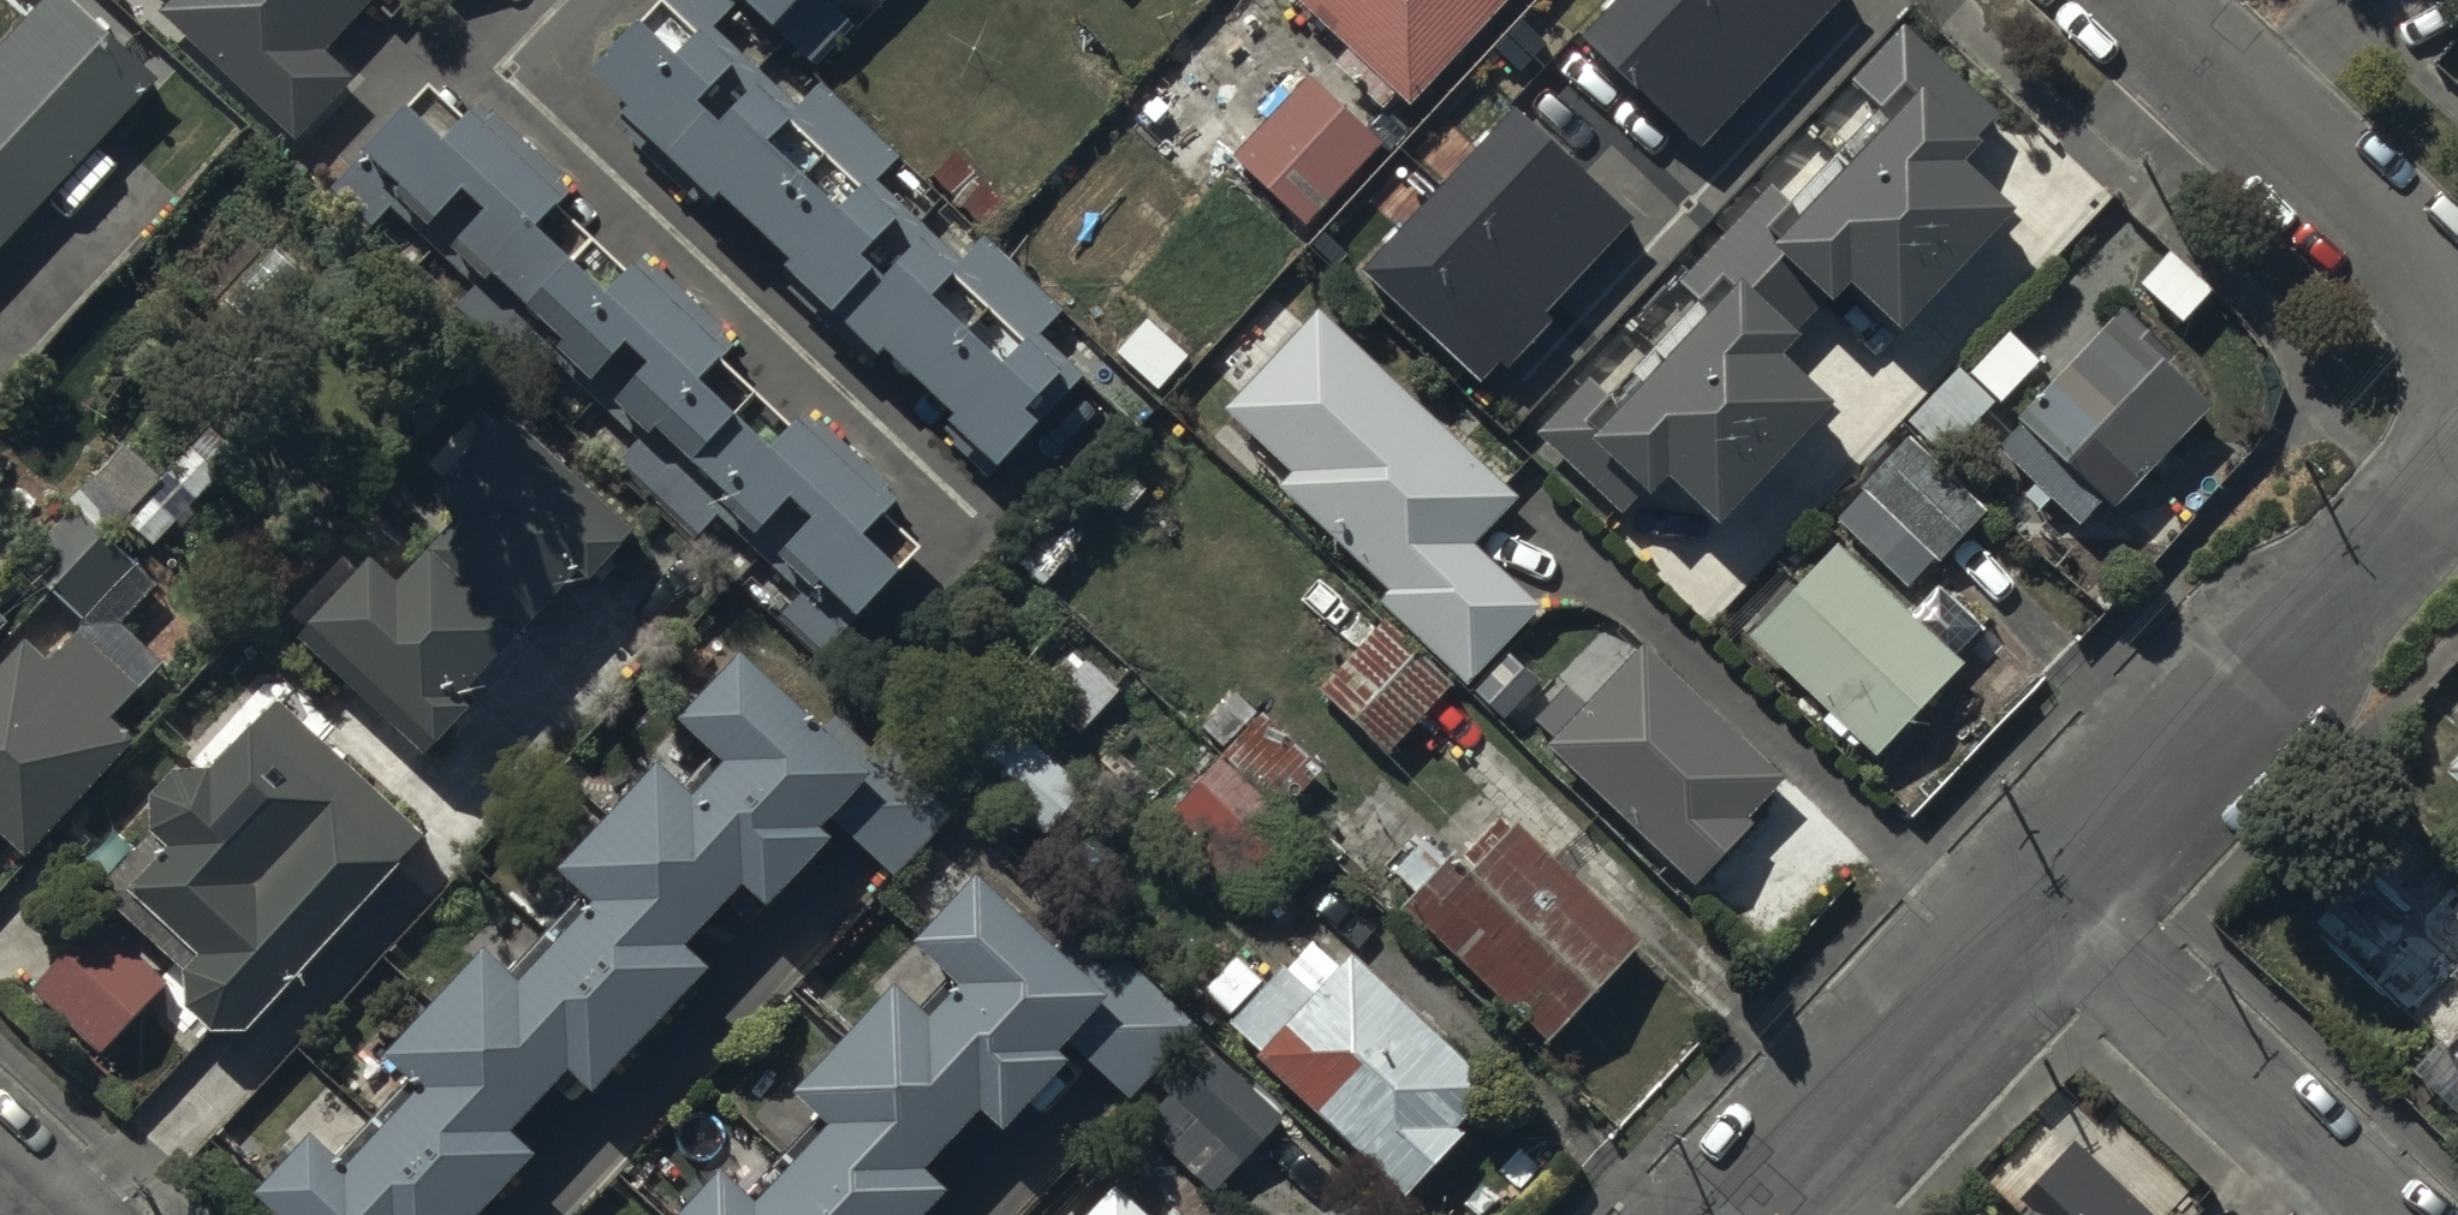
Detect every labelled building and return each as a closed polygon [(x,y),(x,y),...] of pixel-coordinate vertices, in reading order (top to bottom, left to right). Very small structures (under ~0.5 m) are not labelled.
[(151,55),(92,0),(17,0),(0,18),(0,216),(151,55)] [(288,109),(335,59),(308,35),(341,0),(171,0),(288,109)] [(574,35),(609,66),(599,77),(699,167),(706,159),(765,211),(757,220),(867,320),(872,314),(941,378),(934,386),(985,433),(1066,344),(1038,318),(1057,297),(979,225),(957,249),(862,162),(880,142),(814,82),(795,103),(693,10),(702,0),(653,0),(650,3),(646,0),(606,0),(574,35)] [(809,40),(848,0),(767,0),(809,40)] [(1480,0),(1318,0),(1406,80),(1480,0)] [(1582,35),(1702,146),(1839,0),(1615,0),(1582,35)] [(1970,103),(1907,46),(1759,206),(1822,264),(1840,245),(1891,292),(2002,173),(1949,125),(1970,103)] [(1301,207),(1377,124),(1303,57),(1227,140),(1301,207)] [(809,632),(901,530),(871,503),(899,472),(773,359),(756,379),(702,331),(723,307),(613,208),(587,237),(525,181),(542,161),(451,79),(424,109),(389,77),(356,113),(412,164),(443,129),(482,164),(444,205),(505,259),(462,306),(515,354),(538,328),(637,417),(613,444),(680,504),(703,479),(807,572),(778,604),(809,632)] [(1516,107),(1364,271),(1483,379),(1634,216),(1516,107)] [(1789,296),(1727,239),(1578,399),(1642,458),(1660,438),(1710,485),(1821,366),(1769,318),(1789,296)] [(2168,332),(2117,285),(2015,396),(2021,401),(1994,431),(2077,506),(2098,483),(2109,493),(2210,383),(2162,339),(2168,332)] [(1520,482),(1313,288),(1216,391),(1288,458),(1278,469),(1389,573),(1375,588),(1463,670),(1543,585),(1479,525),(1520,482)] [(643,536),(491,390),(422,461),(472,509),(405,578),(380,554),(300,638),(425,758),(478,704),(466,692),(585,569),(599,582),(643,536)] [(1981,492),(1904,422),(1857,473),(1933,543),(1981,492)] [(1960,645),(1831,524),(1742,618),(1871,739),(1960,645)] [(11,579),(0,568),(0,591),(11,579)] [(1449,669),(1379,604),(1315,677),(1383,739),(1449,669)] [(15,619),(0,605),(0,635),(15,619)] [(1777,758),(1637,627),(1544,725),(1691,863),(1749,802),(1742,795),(1777,758)] [(32,628),(0,663),(0,817),(36,850),(148,730),(126,710),(145,690),(81,631),(60,654),(32,628)] [(296,1214),(470,1214),(529,1152),(506,1130),(567,1064),(594,1090),(710,966),(685,943),(742,882),(770,908),(840,833),(830,823),(879,770),(741,642),(673,714),(722,760),(693,791),(658,759),(559,866),(595,900),(520,981),(485,948),(389,1051),(426,1085),(346,1171),(313,1140),(267,1189),(296,1214)] [(1071,689),(1045,717),(1076,746),(1121,698),(1075,654),(1056,674),(1071,689)] [(428,839),(277,693),(208,765),(174,768),(150,788),(151,827),(169,846),(128,886),(196,956),(182,969),(187,1002),(218,1027),(247,1027),(428,839)] [(2445,769),(2457,781),(2457,755),(2445,769)] [(1303,850),(1217,775),(1164,835),(1250,910),(1303,850)] [(1639,921),(1509,796),(1456,851),(1442,838),(1395,885),(1540,1024),(1639,921)] [(2388,801),(2293,903),(2432,1030),(2443,1040),(2457,1024),(2457,865),(2388,801)] [(943,1195),(919,1172),(975,1111),(1003,1137),(1074,1062),(1063,1052),(1113,999),(975,871),(907,943),(956,989),(926,1020),(892,988),(792,1095),(829,1129),(754,1209),(719,1177),(683,1214),(924,1214),(943,1195)] [(102,1054),(168,983),(94,915),(28,986),(102,1054)] [(1489,1069),(1346,937),(1250,1041),(1398,1178),(1459,1113),(1453,1108),(1489,1069)] [(2443,1040),(2432,1030),(2408,1058),(2457,1102),(2457,1024),(2443,1040)] [(1147,1120),(1223,1187),(1290,1111),(1214,1045),(1147,1120)] [(2071,1153),(2024,1201),(2039,1214),(2038,1214),(2137,1214),(2071,1153)] [(1119,1186),(1091,1214),(1150,1214),(1119,1186)]
